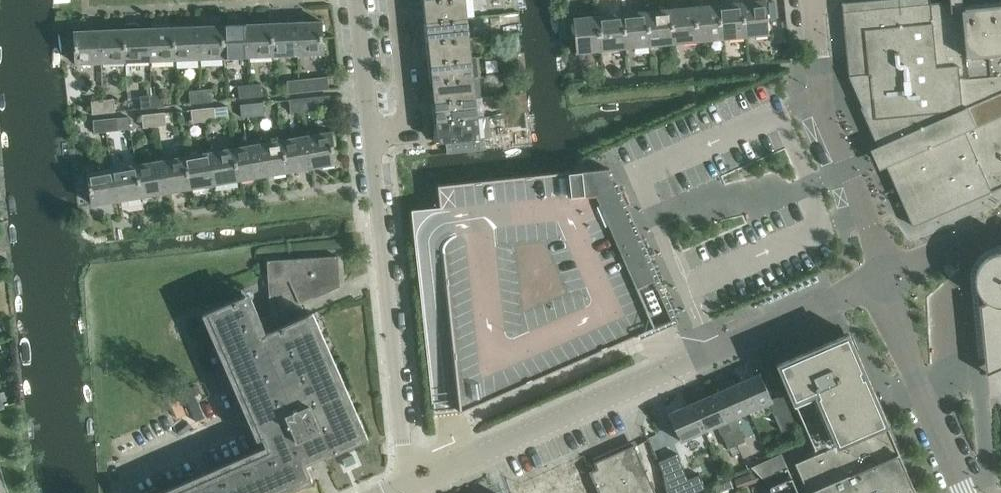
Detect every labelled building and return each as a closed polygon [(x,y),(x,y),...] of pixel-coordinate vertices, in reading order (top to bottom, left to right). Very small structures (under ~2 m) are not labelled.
[(424,4),(427,24),(473,18),(471,0),(453,0),(424,4)] [(741,2),(743,2),(746,37),(771,35),(768,0),(764,0),(753,1),(753,0),(741,0),(741,2)] [(863,108),(881,148),(882,147),(890,164),(888,165),(916,227),(1000,189),(1000,8),(965,11),(964,0),(872,0),(844,3),(851,79),(852,79),(864,107),(863,108)] [(741,2),(719,4),(722,39),(746,37),(743,2),(741,2)] [(696,7),(699,42),(722,39),(719,4),(696,7)] [(672,9),(675,44),(699,42),(696,7),(672,9)] [(647,11),(651,46),(675,44),(672,9),(647,11)] [(623,14),(627,49),(651,46),(647,11),(623,14)] [(603,51),(627,49),(623,14),(599,16),(603,51)] [(603,51),(599,16),(575,18),(578,53),(603,51)] [(473,18),(427,24),(429,44),(471,38),(475,38),(473,18)] [(298,23),(299,55),(324,54),(323,22),(298,23)] [(125,30),(127,62),(151,61),(150,29),(141,30),(141,26),(138,23),(128,24),(126,27),(126,30),(125,30)] [(274,56),(299,55),(298,23),(273,24),(274,56)] [(249,25),(250,57),(274,56),(273,24),(249,25)] [(225,58),(250,57),(249,25),(224,26),(225,58)] [(200,27),(201,59),(225,58),(224,26),(200,27)] [(176,60),(201,59),(200,27),(175,28),(176,60)] [(176,60),(175,28),(150,29),(151,61),(176,60)] [(100,31),(102,63),(127,62),(125,30),(100,31)] [(102,63),(100,31),(76,32),(77,64),(102,63)] [(473,58),(471,38),(429,44),(431,63),(473,58)] [(475,78),(475,76),(473,58),(431,63),(433,84),(475,78)] [(300,79),(301,92),(329,89),(328,76),(300,79)] [(479,78),(475,78),(433,84),(435,104),(481,99),(479,78)] [(301,92),(300,79),(287,81),(289,93),(301,92)] [(251,84),(252,97),(263,96),(261,83),(251,84)] [(252,97),(251,84),(238,86),(240,98),(252,97)] [(202,89),(203,102),(214,101),(212,88),(202,89)] [(203,102),(202,89),(189,91),(190,103),(203,102)] [(153,94),(154,107),(164,106),(163,93),(153,94)] [(154,107),(153,94),(140,96),(141,109),(154,107)] [(301,98),(302,111),(331,108),(330,95),(301,98)] [(302,111),(301,98),(289,99),(290,112),(302,111)] [(104,100),(105,112),(116,111),(114,99),(104,100)] [(481,99),(435,104),(437,123),(483,118),(481,99)] [(105,112),(104,100),(91,101),(93,114),(105,112)] [(253,103),(254,116),(265,115),(263,102),(253,103)] [(254,116),(253,103),(240,104),(242,117),(254,116)] [(203,108),(204,121),(215,120),(214,107),(203,108)] [(204,121),(203,108),(191,109),(192,122),(204,121)] [(154,113),(155,126),(166,125),(165,112),(154,113)] [(155,126),(154,113),(142,115),(143,128),(155,126)] [(106,118),(107,131),(117,130),(116,117),(106,118)] [(489,117),(483,118),(437,123),(439,144),(482,140),(491,139),(489,117)] [(107,131),(106,118),(93,120),(95,133),(107,131)] [(306,136),(312,168),(337,164),(331,132),(306,136)] [(282,140),(287,172),(312,168),(306,136),(282,140)] [(259,144),(264,176),(287,172),(282,140),(259,144)] [(259,144),(234,149),(233,149),(239,181),(264,176),(259,144)] [(209,153),(214,185),(239,181),(233,149),(209,153)] [(185,157),(190,189),(214,185),(209,153),(185,157)] [(190,189),(185,157),(161,162),(166,193),(190,189)] [(137,166),(142,198),(166,193),(161,162),(137,166)] [(113,170),(118,202),(142,198),(137,166),(113,170)] [(460,407),(460,412),(673,319),(607,167),(438,185),(440,208),(442,228),(440,228),(460,407)] [(118,202),(113,170),(88,174),(94,206),(118,202)] [(415,233),(433,403),(432,403),(433,410),(460,407),(440,228),(416,230),(415,231),(415,233)] [(989,258),(982,263),(978,270),(977,277),(987,373),(1000,367),(1000,252),(989,258)] [(270,261),(267,261),(271,315),(256,322),(244,296),(207,312),(268,452),(172,492),(273,492),(311,477),(307,467),(364,442),(304,302),(340,287),(338,257),(270,261)] [(849,336),(780,366),(818,455),(887,425),(849,336)] [(752,421),(753,420),(774,411),(775,413),(774,414),(782,433),(796,427),(784,399),(773,403),(761,375),(738,385),(750,413),(749,414),(752,421)] [(738,385),(715,395),(736,445),(745,441),(739,427),(741,426),(737,419),(749,414),(750,413),(738,385)] [(704,433),(718,427),(721,434),(722,434),(728,449),(736,445),(715,395),(692,405),(704,433)] [(704,433),(692,405),(669,415),(681,443),(704,433)] [(809,492),(917,492),(887,425),(818,455),(796,464),(809,492)] [(579,471),(589,492),(656,492),(635,446),(610,457),(613,464),(598,470),(595,463),(579,471)] [(677,452),(658,460),(662,469),(666,492),(694,492),(705,488),(699,474),(688,478),(677,452)] [(751,467),(763,479),(788,468),(782,454),(751,467)] [(789,470),(788,470),(793,480),(772,489),(773,492),(800,492),(789,470)] [(579,471),(527,492),(589,492),(579,471)] [(759,481),(758,476),(754,472),(735,478),(738,488),(759,481)] [(723,482),(726,492),(735,492),(731,480),(723,482)]
